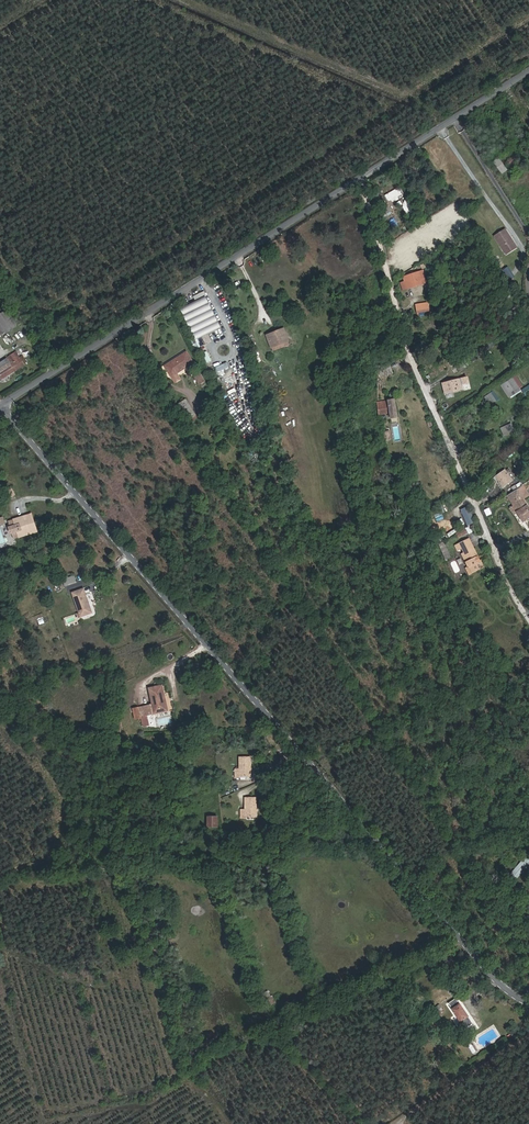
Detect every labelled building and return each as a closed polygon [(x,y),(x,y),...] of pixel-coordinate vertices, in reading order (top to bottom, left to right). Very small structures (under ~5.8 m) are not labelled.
[(508,160),(505,154),(493,162),(501,173),(506,169),(504,167),(510,163),(508,160)] [(504,167),(506,169),(507,172),(513,167),(510,163),(504,167)] [(386,193),(389,201),(403,196),(399,188),(386,193)] [(505,230),(495,237),(497,240),(507,234),(505,230)] [(517,248),(507,234),(497,240),(506,254),(517,248)] [(510,278),(515,276),(510,265),(505,268),(510,278)] [(403,290),(423,283),(419,272),(404,278),(405,282),(401,284),(403,290)] [(180,311),(194,343),(219,330),(204,299),(180,311)] [(0,300),(0,334),(1,335),(17,325),(0,300)] [(417,314),(429,312),(428,303),(416,305),(417,314)] [(269,350),(287,343),(282,330),(275,332),(276,336),(265,340),(269,350)] [(438,348),(441,357),(446,356),(445,353),(450,351),(447,345),(438,348)] [(23,356),(20,358),(16,352),(6,358),(9,363),(0,368),(0,379),(1,380),(24,365),(24,364),(27,361),(23,356)] [(175,384),(180,381),(176,375),(192,364),(186,354),(165,368),(175,384)] [(7,360),(0,364),(0,368),(9,363),(7,360)] [(228,361),(217,366),(219,371),(230,366),(228,361)] [(394,372),(391,364),(379,369),(382,377),(394,372)] [(199,376),(194,380),(199,387),(204,383),(199,376)] [(501,386),(509,399),(522,391),(520,387),(523,385),(517,376),(501,386)] [(471,384),(469,377),(441,383),(444,396),(471,389),(470,384),(471,384)] [(485,398),(491,406),(500,399),(494,391),(485,398)] [(394,419),(401,418),(399,400),(381,402),(382,415),(393,414),(394,419)] [(195,418),(185,402),(178,407),(188,422),(195,418)] [(501,428),(505,437),(516,431),(512,423),(501,428)] [(496,476),(504,487),(514,481),(506,469),(496,476)] [(501,489),(504,487),(496,476),(493,478),(501,489)] [(4,489),(8,497),(16,493),(12,485),(4,489)] [(517,488),(514,490),(503,497),(513,512),(517,509),(510,498),(520,492),(517,488)] [(468,525),(476,521),(469,505),(461,508),(468,525)] [(520,523),(528,518),(528,516),(524,508),(514,514),(520,523)] [(34,530),(38,529),(34,514),(30,515),(31,520),(30,520),(31,525),(33,525),(34,530)] [(30,515),(16,519),(17,524),(21,523),(22,528),(18,529),(20,534),(34,530),(33,525),(31,525),(30,520),(31,520),(30,515)] [(17,524),(15,518),(10,519),(12,526),(10,526),(12,531),(13,530),(15,537),(20,535),(20,534),(18,529),(22,528),(21,523),(17,524)] [(460,545),(465,554),(473,550),(469,541),(460,545)] [(466,556),(463,558),(468,567),(480,561),(473,550),(465,554),(466,556)] [(469,567),(473,573),(484,568),(481,562),(469,567)] [(62,580),(64,585),(75,582),(73,576),(62,580)] [(72,593),(80,617),(91,613),(83,589),(72,593)] [(152,705),(153,713),(167,710),(162,685),(149,688),(152,705)] [(153,713),(152,705),(138,707),(142,726),(148,724),(146,715),(153,713)] [(239,777),(250,776),(250,758),(239,758),(239,770),(234,770),(235,778),(239,778),(239,777)] [(255,798),(245,798),(245,810),(240,810),(240,818),(245,818),(245,817),(255,816),(255,798)] [(216,826),(217,817),(207,817),(207,826),(216,826)] [(509,875),(514,880),(528,861),(528,859),(525,855),(509,875)] [(450,1003),(461,1021),(469,1016),(457,999),(450,1003)]
